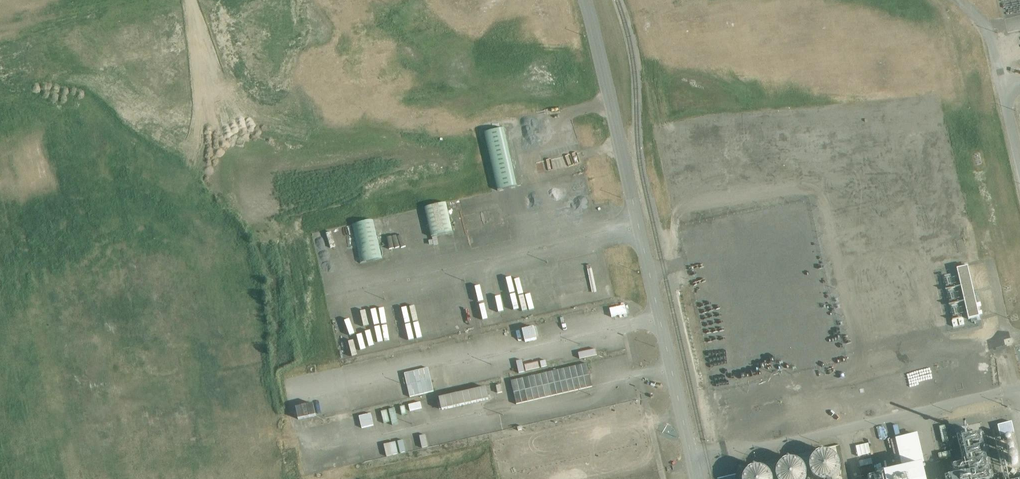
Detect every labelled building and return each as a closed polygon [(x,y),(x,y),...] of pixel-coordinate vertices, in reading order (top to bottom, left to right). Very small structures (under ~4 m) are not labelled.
[(423,208),(426,238),(448,236),(445,206),(423,208)] [(699,219),(687,221),(689,233),(701,231),(699,219)] [(361,264),(382,259),(373,220),(351,225),(361,264)] [(968,320),(980,317),(968,267),(957,269),(968,320)] [(612,317),(627,314),(625,306),(610,309),(612,317)] [(525,342),(537,340),(534,328),(523,330),(525,342)] [(439,399),(442,411),(489,400),(486,388),(439,399)] [(417,404),(406,407),(407,413),(419,410),(417,404)] [(560,439),(564,456),(617,445),(610,414),(569,423),(571,436),(560,439)] [(496,432),(511,429),(508,417),(493,420),(496,432)] [(938,426),(941,442),(947,440),(943,424),(938,426)] [(1011,424),(998,427),(1001,437),(1014,434),(1011,424)] [(491,433),(489,427),(478,429),(479,436),(491,433)] [(917,434),(895,439),(902,469),(924,464),(917,434)] [(991,478),(982,436),(979,434),(964,438),(963,436),(958,437),(963,464),(953,466),(955,478),(949,478),(991,478)] [(1008,478),(1009,478),(1000,441),(995,442),(1004,478),(1008,478)] [(854,459),(867,456),(865,445),(852,447),(854,459)] [(354,450),(343,453),(346,464),(357,461),(354,450)] [(949,450),(938,452),(939,458),(951,455),(949,450)] [(838,476),(840,473),(841,469),(840,465),(839,461),(837,458),(834,455),(830,453),(826,452),(822,453),(818,454),(815,457),(813,459),(811,462),(810,465),(810,468),(810,471),(807,472),(806,469),(805,467),(802,464),(799,462),(796,461),(792,460),(789,461),(786,461),(783,463),(780,465),(779,468),(777,472),(777,476),(777,478),(773,478),(772,477),(770,474),(767,471),(765,470),(761,468),(758,468),(754,469),(750,470),(747,472),(745,475),(744,478),(836,478),(838,476)] [(1009,463),(1009,465),(1010,466),(1012,466),(1013,466),(1015,466),(1016,465),(1017,464),(1017,463),(1017,461),(1017,460),(1016,459),(1015,458),(1014,458),(1012,458),(1011,458),(1010,459),(1009,460),(1009,462),(1009,463)] [(868,460),(855,463),(856,469),(869,467),(868,460)] [(922,465),(884,474),(885,476),(870,478),(926,478),(922,465)]
